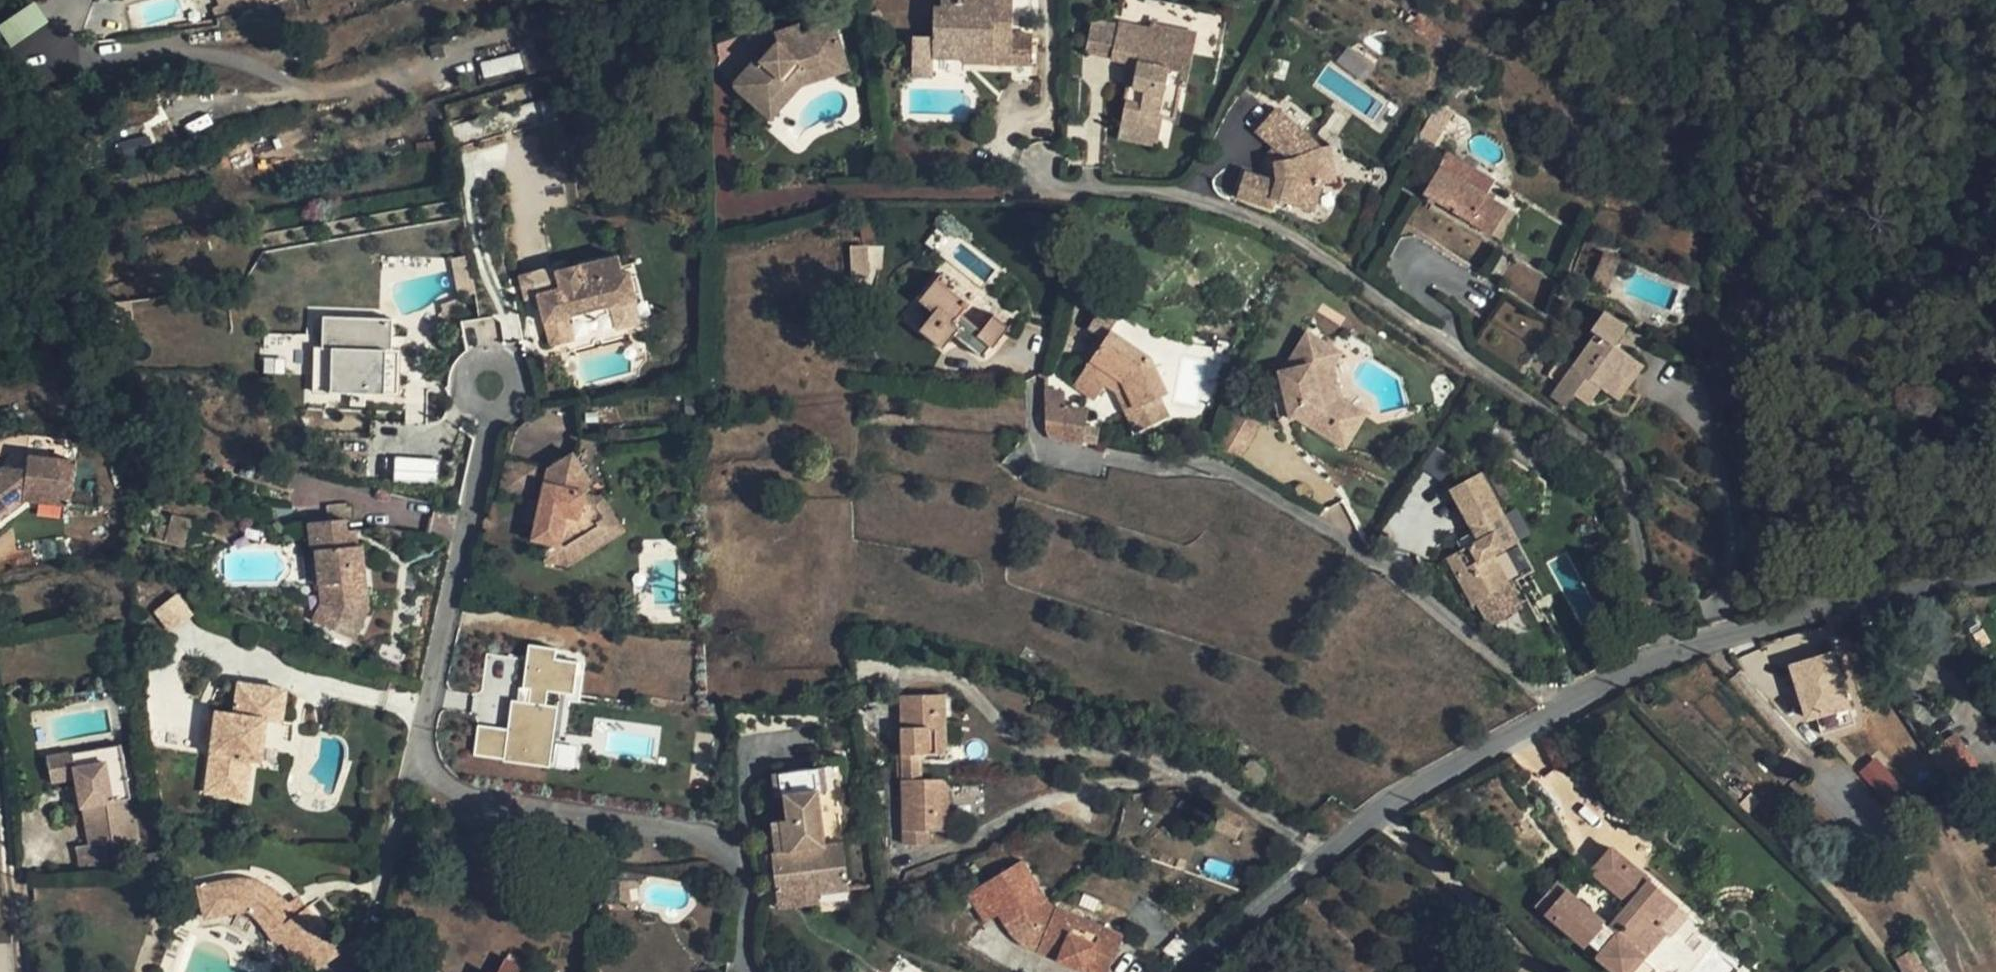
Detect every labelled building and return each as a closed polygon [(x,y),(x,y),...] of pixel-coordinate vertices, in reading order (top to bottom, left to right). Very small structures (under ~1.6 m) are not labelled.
[(944,11),(936,11),(935,40),(934,60),(966,61),(994,62),(994,67),(1033,68),(1034,38),(1014,37),(1015,20),(996,19),(997,0),(996,0),(944,0),(944,11)] [(997,0),(996,19),(1015,20),(1016,0),(996,0),(997,0)] [(9,47),(48,22),(34,1),(0,23),(0,33),(9,47)] [(743,95),(776,118),(813,83),(858,77),(851,39),(827,32),(782,46),(743,95)] [(1133,34),(1132,39),(1151,43),(1149,52),(1180,58),(1177,70),(1192,73),(1198,46),(1133,34)] [(1151,43),(1132,39),(1118,36),(1113,61),(1129,64),(1141,67),(1137,88),(1131,87),(1123,130),(1162,138),(1165,126),(1175,127),(1181,96),(1188,97),(1192,73),(1177,70),(1180,58),(1149,52),(1151,43)] [(934,60),(935,40),(915,39),(914,64),(934,65),(934,60)] [(1141,67),(1129,64),(1127,86),(1131,87),(1137,88),(1141,67)] [(1280,112),(1259,133),(1283,158),(1283,164),(1278,165),(1278,182),(1277,185),(1262,180),(1246,175),(1238,199),(1273,211),(1277,203),(1314,214),(1323,187),(1318,159),(1321,158),(1320,152),(1280,112)] [(1447,127),(1431,118),(1430,120),(1422,138),(1435,146),(1447,127)] [(1332,151),(1320,152),(1321,158),(1318,159),(1323,187),(1336,187),(1332,151)] [(1446,160),(1438,174),(1485,201),(1493,188),(1446,160)] [(1278,182),(1278,165),(1267,166),(1262,180),(1277,185),(1278,182)] [(1485,201),(1438,174),(1421,202),(1467,229),(1485,201)] [(881,273),(881,245),(850,246),(850,274),(881,273)] [(1605,297),(1619,264),(1603,257),(1590,290),(1605,297)] [(532,299),(544,296),(551,323),(574,317),(641,301),(636,273),(629,275),(625,259),(605,264),(571,271),(570,266),(556,270),(527,276),(532,299)] [(466,295),(481,292),(478,272),(463,274),(466,295)] [(967,308),(938,282),(921,302),(936,315),(921,331),(944,351),(956,336),(961,331),(975,342),(970,348),(982,358),(990,349),(992,350),(1010,330),(996,318),(983,332),(962,314),(967,308)] [(1500,301),(1476,345),(1522,369),(1545,325),(1500,301)] [(325,344),(317,344),(316,390),(403,392),(404,346),(396,346),(396,315),(326,314),(325,344)] [(1610,396),(1635,362),(1613,347),(1626,331),(1604,315),(1589,336),(1595,341),(1553,398),(1567,410),(1576,397),(1588,406),(1601,389),(1610,396)] [(578,339),(574,317),(551,323),(557,344),(578,339)] [(975,342),(961,331),(956,336),(970,348),(975,342)] [(1167,396),(1149,361),(1111,334),(1074,385),(1080,389),(1096,401),(1106,388),(1119,396),(1127,392),(1137,411),(1159,399),(1167,396)] [(1289,373),(1281,373),(1284,387),(1292,418),(1296,418),(1339,444),(1348,430),(1339,425),(1351,405),(1344,401),(1335,370),(1344,354),(1312,334),(1289,373)] [(1643,368),(1635,362),(1610,396),(1618,402),(1643,368)] [(1292,418),(1284,387),(1273,389),(1279,421),(1292,418)] [(1087,430),(1090,415),(1086,412),(1066,408),(1062,396),(1046,392),(1046,431),(1051,435),(1085,442),(1087,430)] [(1138,434),(1169,419),(1159,399),(1137,411),(1127,392),(1119,396),(1138,434)] [(1367,415),(1351,405),(1339,425),(1348,430),(1339,444),(1347,448),(1367,415)] [(1239,462),(1261,424),(1236,410),(1215,447),(1239,462)] [(1098,445),(1101,433),(1087,430),(1085,442),(1098,445)] [(582,491),(587,475),(571,452),(548,466),(539,502),(544,504),(543,510),(588,512),(587,492),(582,491)] [(0,468),(0,518),(24,499),(25,491),(37,493),(36,500),(68,506),(75,461),(28,454),(25,470),(2,467),(0,468)] [(394,482),(437,481),(437,458),(394,458),(394,482)] [(1535,574),(1482,476),(1452,493),(1480,543),(1448,561),(1473,607),(1535,574)] [(1299,489),(1297,491),(1296,493),(1295,494),(1295,498),(1297,501),(1298,502),(1301,503),(1303,504),(1304,504),(1305,503),(1309,502),(1310,500),(1311,498),(1311,496),(1311,494),(1311,492),(1309,490),(1308,489),(1306,488),(1304,487),(1302,488),(1299,489)] [(24,499),(36,500),(37,493),(25,491),(24,499)] [(588,536),(613,520),(598,495),(587,492),(588,512),(588,536)] [(526,510),(543,510),(544,504),(539,502),(529,500),(526,510)] [(524,515),(535,517),(541,518),(543,510),(526,510),(524,515)] [(532,534),(548,539),(573,545),(588,536),(588,512),(543,510),(541,518),(535,517),(532,534)] [(1507,515),(1519,538),(1528,533),(1516,510),(1507,515)] [(179,546),(186,521),(169,516),(166,526),(158,524),(154,539),(179,546)] [(349,517),(313,522),(318,552),(323,552),(330,602),(343,607),(335,627),(362,638),(375,606),(360,600),(357,579),(371,577),(366,544),(361,544),(353,546),(350,527),(349,517)] [(588,536),(589,545),(618,527),(613,520),(588,536)] [(361,544),(358,526),(350,527),(353,546),(361,544)] [(566,560),(589,545),(588,536),(573,545),(548,539),(544,555),(566,560)] [(375,606),(371,577),(357,579),(360,600),(375,606)] [(153,611),(167,632),(192,614),(177,594),(153,611)] [(335,627),(343,607),(330,602),(322,622),(335,627)] [(556,651),(528,647),(520,690),(515,691),(517,704),(509,706),(509,731),(477,729),(473,757),(503,760),(502,766),(548,773),(555,710),(546,707),(548,695),(572,696),(577,667),(556,663),(556,651)] [(1838,723),(1826,658),(1791,664),(1799,711),(1810,710),(1815,726),(1838,723)] [(232,710),(217,709),(265,725),(266,716),(271,683),(238,680),(232,710)] [(285,686),(271,683),(266,716),(281,718),(285,686)] [(945,755),(944,696),(902,697),(906,847),(929,846),(929,831),(947,830),(946,781),(921,781),(921,756),(945,755)] [(265,725),(217,709),(215,709),(213,721),(220,723),(218,739),(211,737),(204,789),(244,794),(249,757),(260,758),(265,725)] [(220,723),(213,721),(206,721),(204,736),(211,737),(218,739),(220,723)] [(1984,775),(1958,732),(1926,752),(1955,795),(1984,775)] [(79,769),(129,760),(126,745),(52,757),(56,781),(80,778),(79,769)] [(1857,775),(1888,802),(1903,784),(1872,757),(1857,775)] [(87,820),(90,844),(105,842),(114,841),(115,847),(140,843),(137,823),(133,824),(130,801),(135,800),(129,760),(79,769),(80,778),(87,820)] [(772,856),(777,892),(818,887),(819,896),(849,893),(843,847),(824,849),(819,795),(825,794),(823,770),(775,775),(778,799),(786,799),(789,830),(772,832),(774,855),(772,856)] [(90,844),(87,820),(77,821),(81,846),(90,844)] [(107,849),(115,847),(114,841),(105,842),(107,849)] [(1539,908),(1574,937),(1581,932),(1591,941),(1586,947),(1617,971),(1659,971),(1643,959),(1666,933),(1656,926),(1674,904),(1611,851),(1593,872),(1630,905),(1609,930),(1557,887),(1539,908)] [(982,889),(1000,918),(1016,943),(1033,950),(1035,945),(1050,951),(1062,956),(1059,962),(1082,971),(1100,971),(1106,960),(1114,963),(1124,940),(1054,909),(1044,900),(1021,864),(982,889)] [(262,924),(277,913),(291,933),(284,939),(308,971),(338,951),(306,906),(302,909),(295,915),(285,904),(278,896),(265,887),(252,881),(239,879),(194,886),(199,917),(233,912),(243,912),(254,916),(262,924)] [(818,887),(777,892),(779,912),(820,908),(819,896),(818,887)] [(1000,918),(982,889),(968,897),(987,926),(1000,918)] [(294,897),(285,904),(295,915),(302,909),(294,897)] [(277,913),(262,924),(277,944),(284,939),(291,933),(277,913)] [(1035,945),(1033,950),(1046,956),(1050,951),(1035,945)] [(1915,947),(1895,957),(1903,971),(1928,971),(1915,947)] [(1050,951),(1046,956),(1059,962),(1062,956),(1050,951)] [(523,966),(508,958),(500,971),(520,971),(523,966)] [(1114,963),(1106,960),(1100,971),(1110,971),(1114,963)]
